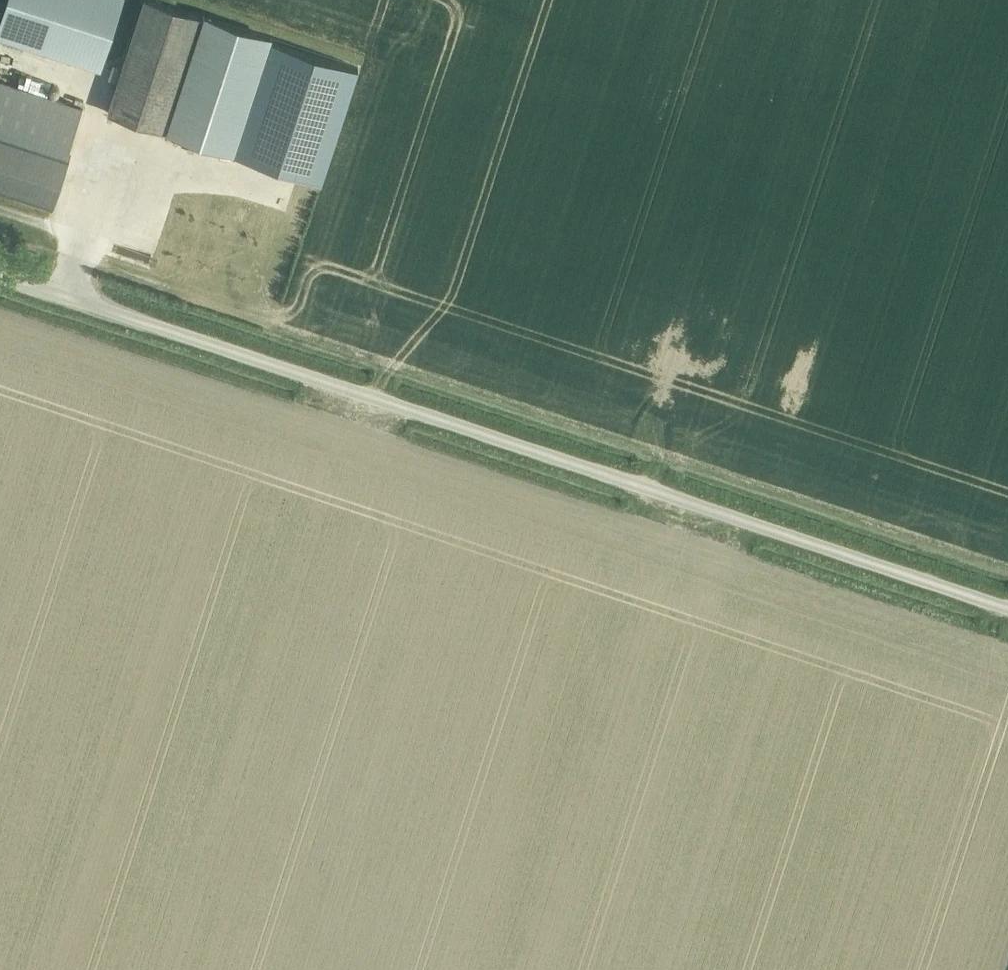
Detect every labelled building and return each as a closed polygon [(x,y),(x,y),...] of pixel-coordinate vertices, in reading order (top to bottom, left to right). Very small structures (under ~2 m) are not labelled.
[(0,30),(0,34),(101,67),(122,0),(10,0),(0,30)] [(166,130),(234,151),(271,37),(154,0),(144,0),(109,112),(166,130)] [(234,151),(233,153),(321,181),(358,67),(271,38),(234,151)] [(51,206),(70,149),(69,149),(83,107),(0,80),(0,190),(51,206)] [(161,207),(154,219),(168,227),(175,215),(161,207)]
